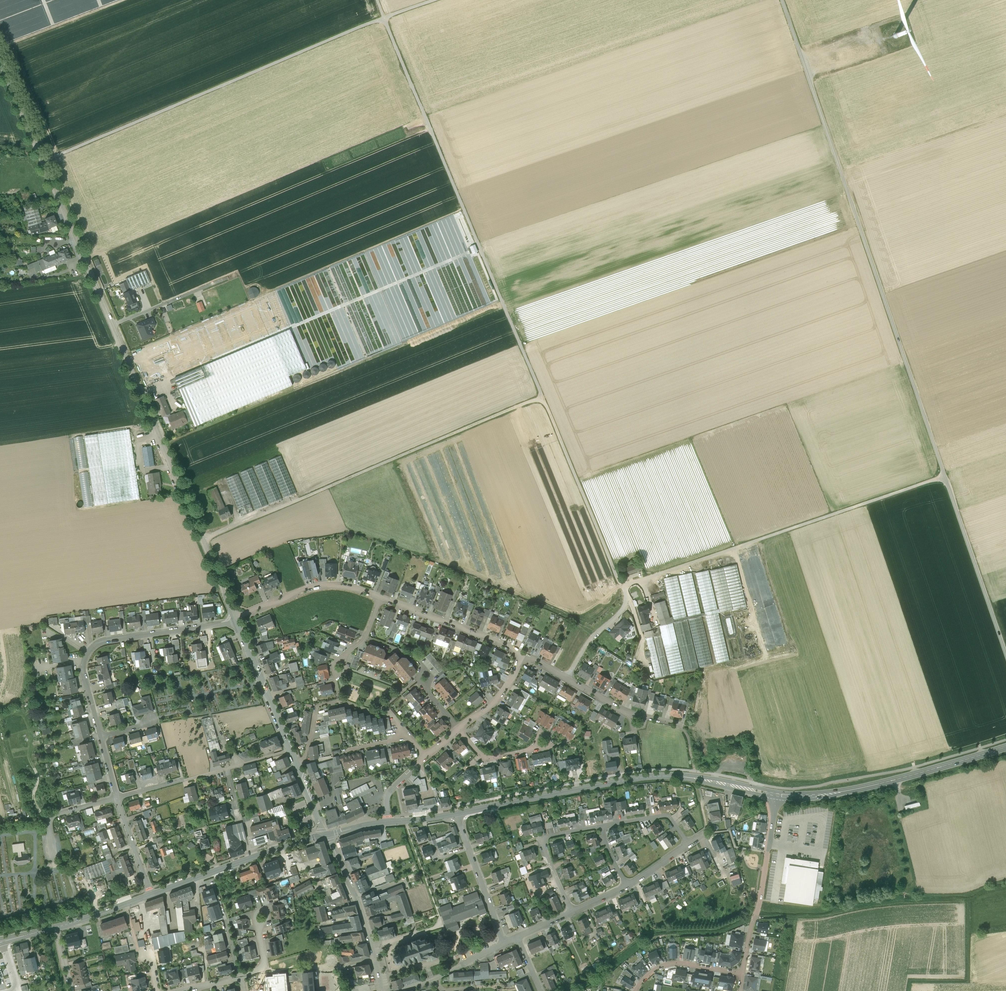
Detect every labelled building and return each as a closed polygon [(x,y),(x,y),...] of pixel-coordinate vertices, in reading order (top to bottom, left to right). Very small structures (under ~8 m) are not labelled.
[(38,226),(42,225),(36,204),(32,205),(37,225),(38,226)] [(32,205),(24,208),(29,227),(37,225),(32,205)] [(53,215),(45,219),(47,223),(42,225),(38,226),(39,231),(49,228),(49,229),(50,228),(52,232),(53,232),(54,232),(55,232),(56,231),(57,230),(57,229),(56,226),(57,225),(53,215)] [(37,225),(29,227),(31,235),(40,233),(39,231),(38,226),(37,225)] [(132,242),(118,248),(130,277),(144,271),(132,242)] [(67,249),(46,258),(48,262),(69,254),(67,249)] [(69,254),(48,262),(50,267),(49,268),(51,272),(56,269),(55,266),(71,259),(69,254)] [(159,265),(145,271),(147,275),(161,269),(162,268),(179,261),(180,261),(178,257),(177,258),(161,264),(159,265)] [(388,305),(370,272),(368,271),(367,274),(339,288),(340,294),(330,275),(323,276),(325,275),(324,273),(330,273),(327,268),(325,269),(326,270),(312,277),(312,274),(284,289),(289,290),(290,300),(314,299),(322,314),(344,302),(358,329),(358,326),(361,326),(359,322),(361,321),(357,321),(357,320),(377,309),(379,310),(388,305)] [(129,278),(125,279),(127,282),(128,285),(130,291),(132,290),(142,286),(149,283),(150,283),(147,275),(145,271),(144,271),(130,277),(129,278)] [(314,299),(314,277),(258,298),(261,306),(261,301),(264,300),(265,302),(265,309),(268,309),(268,312),(264,312),(268,323),(275,323),(275,319),(274,315),(274,312),(276,319),(276,318),(278,323),(281,323),(281,319),(277,319),(280,318),(279,314),(282,312),(283,312),(279,301),(279,300),(314,299)] [(158,304),(149,283),(142,286),(151,307),(158,304)] [(128,285),(121,288),(123,294),(130,291),(128,285)] [(251,299),(260,295),(257,286),(248,289),(251,299)] [(132,290),(130,291),(123,294),(125,298),(126,298),(129,304),(128,305),(128,306),(127,306),(127,308),(128,310),(129,310),(130,310),(130,311),(135,309),(135,310),(137,311),(138,310),(139,308),(139,307),(137,301),(138,301),(137,297),(135,298),(132,290)] [(152,318),(147,320),(149,327),(155,325),(152,318)] [(147,320),(137,325),(143,340),(152,336),(149,331),(151,330),(149,327),(147,320)] [(290,330),(272,337),(289,376),(307,369),(290,330)] [(272,337),(175,378),(179,390),(206,378),(222,415),(293,385),(289,376),(272,337)] [(206,378),(179,390),(195,427),(222,415),(206,378)] [(163,397),(156,400),(163,417),(164,416),(170,414),(170,413),(163,397)] [(171,416),(168,417),(171,423),(173,428),(188,422),(183,411),(171,416)] [(129,429),(98,434),(108,504),(140,499),(129,429)] [(98,434),(85,436),(95,506),(108,504),(98,434)] [(88,468),(83,436),(74,438),(78,469),(88,468)] [(152,446),(142,448),(145,467),(155,466),(152,446)] [(297,493),(281,456),(268,461),(284,498),(297,493)] [(282,499),(267,462),(254,467),(270,504),(282,499)] [(268,505),(252,468),(240,473),(256,510),(268,505)] [(88,472),(79,474),(84,507),(93,506),(88,472)] [(159,472),(149,474),(150,482),(151,489),(149,490),(149,494),(161,493),(160,483),(161,483),(159,472)] [(254,511),(238,474),(226,479),(241,516),(254,511)] [(225,508),(216,487),(207,491),(211,501),(214,499),(219,511),(225,508)] [(219,511),(222,519),(231,516),(228,507),(225,508),(219,511)] [(382,561),(371,557),(369,561),(367,560),(364,568),(367,569),(369,569),(370,568),(371,567),(372,566),(373,566),(374,567),(375,567),(376,568),(376,570),(376,571),(378,572),(380,573),(382,565),(381,565),(382,561)] [(316,562),(314,563),(313,560),(308,561),(312,577),(318,575),(319,575),(317,568),(316,562)] [(312,577),(308,561),(303,562),(304,565),(302,566),(303,572),(305,577),(306,577),(306,578),(308,577),(312,577)] [(354,562),(349,561),(349,565),(348,565),(346,571),(344,570),(343,574),(344,575),(355,578),(357,571),(358,567),(357,567),(353,566),(354,562)] [(326,564),(326,568),(326,570),(326,573),(326,576),(336,576),(336,564),(326,564)] [(687,617),(673,620),(674,623),(687,620),(688,619),(701,616),(702,616),(705,615),(718,612),(718,613),(746,607),(736,564),(710,570),(719,609),(717,609),(718,610),(704,613),(701,614),(688,617),(687,617)] [(632,565),(627,567),(628,570),(626,570),(627,574),(639,570),(638,566),(633,568),(632,565)] [(370,568),(369,569),(367,569),(366,572),(365,572),(364,572),(364,573),(363,574),(364,574),(364,575),(363,579),(367,580),(368,580),(375,582),(377,576),(378,576),(378,575),(379,574),(378,574),(378,573),(378,572),(376,571),(376,570),(376,568),(375,567),(374,567),(373,566),(372,566),(371,567),(370,568)] [(390,572),(385,570),(382,579),(387,580),(388,577),(390,572)] [(708,570),(695,573),(704,613),(718,610),(717,609),(708,570)] [(692,573),(678,576),(688,617),(701,614),(692,573)] [(276,574),(265,578),(267,583),(269,588),(270,588),(273,587),(273,588),(276,586),(280,584),(276,574)] [(677,575),(664,579),(672,617),(673,620),(687,617),(677,575)] [(388,577),(387,580),(383,589),(393,593),(397,580),(388,577)] [(252,581),(242,585),(243,588),(242,589),(243,591),(244,591),(246,595),(247,594),(248,595),(249,594),(250,593),(257,590),(254,584),(253,580),(252,580),(252,581)] [(267,583),(262,585),(265,592),(270,589),(270,588),(269,588),(267,583)] [(408,586),(406,586),(406,585),(401,589),(402,590),(400,595),(410,599),(411,596),(412,597),(415,589),(411,587),(409,586),(408,586)] [(424,604),(429,590),(430,587),(423,585),(421,592),(417,601),(417,602),(421,603),(424,604)] [(435,593),(429,590),(424,604),(426,605),(429,606),(430,607),(430,606),(435,593)] [(452,596),(442,592),(438,602),(436,607),(446,611),(452,596)] [(665,595),(651,600),(653,604),(654,604),(665,601),(666,600),(665,595)] [(665,601),(654,604),(655,604),(660,621),(659,621),(670,618),(669,618),(664,601),(665,601)] [(467,606),(458,603),(454,614),(455,614),(456,615),(457,616),(459,615),(463,617),(466,610),(467,606)] [(196,605),(189,606),(189,605),(188,604),(187,604),(187,605),(188,612),(184,612),(185,620),(185,621),(198,619),(196,605)] [(647,605),(638,607),(640,615),(647,614),(650,613),(647,605)] [(214,607),(202,608),(204,617),(207,617),(207,618),(211,617),(211,616),(215,616),(214,607)] [(491,611),(484,608),(482,613),(484,613),(483,616),(488,617),(491,611)] [(394,613),(385,610),(381,622),(390,626),(394,613)] [(482,613),(475,610),(471,621),(480,624),(483,616),(484,613),(482,613)] [(177,612),(165,614),(166,623),(178,621),(177,613),(177,612)] [(718,612),(705,615),(716,664),(729,661),(718,613),(718,612)] [(158,613),(146,615),(147,626),(160,624),(158,613)] [(140,614),(134,615),(134,616),(127,617),(127,618),(128,618),(129,623),(128,623),(128,629),(141,627),(140,620),(140,614)] [(647,614),(640,615),(643,625),(640,625),(642,632),(651,629),(651,628),(647,614)] [(270,615),(256,620),(262,633),(267,631),(266,628),(274,624),(270,615)] [(403,616),(400,615),(397,623),(397,624),(399,625),(398,629),(405,631),(409,618),(406,617),(407,616),(406,615),(405,615),(404,615),(403,616)] [(492,616),(491,619),(488,627),(499,632),(502,624),(503,621),(492,616)] [(701,616),(688,619),(699,668),(713,665),(702,616),(701,616)] [(56,617),(49,618),(49,624),(53,624),(53,625),(58,625),(56,617)] [(670,618),(659,621),(661,626),(673,623),(674,623),(673,620),(672,617),(670,618)] [(73,622),(68,623),(68,618),(59,619),(60,624),(63,624),(65,634),(75,633),(73,622)] [(624,618),(614,628),(615,628),(610,633),(614,638),(620,633),(623,637),(630,631),(628,628),(631,625),(624,618)] [(120,619),(109,621),(110,631),(122,630),(120,619)] [(102,620),(97,621),(91,622),(90,623),(92,633),(104,631),(102,621),(102,620)] [(687,620),(674,623),(685,671),(698,668),(687,620)] [(83,621),(73,622),(75,633),(85,632),(83,624),(83,621)] [(397,623),(394,622),(391,631),(396,633),(398,629),(399,625),(397,624),(397,623)] [(414,623),(413,626),(411,631),(421,635),(424,627),(414,623)] [(661,626),(659,626),(670,674),(684,671),(673,623),(661,626)] [(520,629),(509,624),(505,634),(515,639),(518,633),(520,629)] [(523,626),(520,633),(525,636),(528,628),(523,626)] [(349,630),(340,627),(337,633),(336,632),(335,636),(349,641),(351,636),(353,637),(354,636),(355,635),(354,634),(355,632),(349,630)] [(434,630),(424,627),(421,635),(430,639),(432,633),(434,630)] [(447,630),(441,628),(438,635),(437,639),(436,643),(435,644),(441,646),(443,641),(447,630)] [(659,629),(645,632),(646,638),(653,637),(654,637),(660,635),(659,629)] [(453,633),(447,630),(443,641),(441,646),(447,648),(447,647),(449,643),(451,640),(453,633)] [(520,633),(518,633),(515,639),(522,642),(525,636),(520,633)] [(526,645),(536,650),(542,638),(532,633),(526,645)] [(465,637),(459,635),(456,642),(455,645),(461,648),(462,647),(465,638),(465,637)] [(660,635),(654,637),(663,676),(669,675),(660,635)] [(287,637),(278,639),(279,643),(284,642),(285,646),(290,645),(295,644),(294,639),(288,641),(287,637)] [(646,638),(646,639),(655,678),(662,676),(653,637),(646,638)] [(336,653),(341,643),(330,638),(325,648),(336,653)] [(472,639),(470,639),(469,639),(465,638),(462,647),(473,651),(474,649),(476,643),(476,642),(472,641),(472,640),(472,639)] [(61,639),(49,641),(51,649),(50,649),(63,647),(61,639)] [(273,641),(264,643),(256,646),(259,653),(267,650),(267,651),(274,648),(273,641)] [(223,644),(218,646),(218,647),(217,647),(217,648),(220,654),(223,653),(232,649),(229,642),(223,644)] [(201,643),(192,644),(193,652),(196,651),(202,650),(201,643)] [(483,645),(476,643),(474,649),(480,651),(483,645)] [(544,645),(540,653),(545,656),(551,646),(546,643),(544,645)] [(377,647),(371,645),(367,646),(364,653),(362,658),(362,660),(368,662),(375,665),(381,667),(384,659),(386,653),(384,650),(379,648),(379,647),(378,646),(377,646),(377,647)] [(491,648),(483,645),(480,651),(479,654),(481,655),(482,656),(484,657),(486,657),(489,652),(491,648)] [(556,648),(551,646),(545,656),(551,659),(554,652),(556,649),(556,648)] [(63,647),(50,649),(50,650),(51,649),(53,662),(67,660),(66,653),(64,653),(63,647)] [(173,647),(164,648),(164,649),(165,655),(165,656),(177,654),(174,654),(173,647)] [(232,649),(223,653),(226,659),(224,660),(224,661),(229,659),(230,662),(236,659),(235,656),(232,649)] [(202,650),(196,651),(197,659),(206,658),(205,650),(202,650)] [(359,650),(357,656),(355,655),(350,667),(356,669),(360,657),(362,658),(364,653),(359,650)] [(503,653),(496,650),(494,655),(492,660),(489,658),(488,661),(493,664),(495,661),(499,662),(498,666),(504,669),(505,667),(506,667),(510,660),(502,656),(503,653)] [(145,651),(135,652),(135,653),(136,653),(137,660),(136,660),(149,658),(146,658),(145,651)] [(319,653),(315,652),(314,655),(312,655),(310,660),(314,661),(316,663),(324,662),(326,660),(328,656),(322,654),(319,653)] [(395,653),(386,660),(384,659),(381,667),(389,670),(390,668),(391,667),(400,659),(395,653)] [(177,654),(165,656),(168,656),(169,662),(169,663),(178,662),(177,654)] [(278,655),(271,658),(271,657),(262,661),(265,667),(273,664),(281,661),(278,655)] [(107,656),(97,658),(99,665),(106,664),(109,663),(107,656)] [(149,658),(136,660),(140,660),(141,666),(140,667),(141,667),(150,666),(149,658)] [(406,658),(402,658),(400,659),(391,667),(395,672),(400,678),(400,677),(404,682),(406,681),(410,677),(415,673),(415,669),(412,665),(413,665),(413,664),(412,663),(411,663),(410,663),(406,658)] [(297,662),(289,664),(291,672),(299,671),(297,662)] [(106,664),(99,665),(96,666),(98,673),(108,671),(106,664)] [(273,664),(265,667),(268,674),(276,670),(273,664)] [(592,668),(584,664),(582,667),(581,667),(579,670),(579,671),(578,674),(588,680),(592,673),(594,669),(592,668)] [(70,665),(56,668),(59,681),(58,681),(58,682),(61,681),(73,679),(73,678),(70,665)] [(327,665),(318,666),(320,674),(328,673),(327,665)] [(535,672),(527,668),(522,678),(526,680),(527,679),(530,681),(533,675),(535,672)] [(108,671),(98,673),(100,681),(104,680),(110,678),(108,671)] [(595,674),(592,679),(595,681),(599,674),(601,675),(602,674),(596,671),(595,674)] [(289,673),(284,674),(286,682),(290,681),(294,680),(294,678),(291,679),(289,673)] [(440,676),(436,679),(439,682),(444,678),(446,677),(443,673),(440,676)] [(277,676),(269,679),(274,691),(288,687),(286,682),(284,674),(279,675),(281,680),(279,681),(278,681),(277,676)] [(604,675),(603,675),(603,676),(601,675),(599,674),(595,681),(594,684),(604,689),(609,680),(606,678),(607,677),(606,676),(606,675),(604,675)] [(497,675),(489,677),(490,685),(499,683),(497,675)] [(558,683),(545,675),(540,685),(553,692),(557,686),(558,683)] [(302,677),(295,678),(298,688),(305,687),(302,678),(302,677)] [(484,678),(480,679),(482,687),(490,685),(489,677),(484,678)] [(73,679),(61,681),(63,694),(77,692),(75,678),(73,678),(73,679)] [(439,682),(435,686),(438,690),(439,691),(448,684),(444,678),(439,682)] [(616,682),(613,686),(610,692),(615,695),(615,696),(617,697),(623,686),(616,682)] [(448,684),(439,691),(443,695),(442,695),(443,697),(453,689),(448,684)] [(325,686),(320,687),(321,691),(323,692),(324,695),(333,693),(331,685),(325,686)] [(574,692),(563,686),(557,697),(564,701),(566,697),(570,699),(574,692)] [(630,690),(623,686),(617,697),(618,698),(619,697),(624,700),(627,694),(630,690)] [(647,690),(638,688),(637,693),(636,693),(634,696),(633,698),(632,705),(643,708),(647,690)] [(410,693),(406,696),(411,701),(420,694),(419,692),(418,693),(415,689),(410,693)] [(453,689),(443,697),(445,698),(448,702),(457,694),(453,689)] [(485,696),(479,689),(476,691),(477,692),(482,698),(485,696)] [(529,694),(521,690),(518,695),(524,698),(523,698),(526,700),(529,694)] [(111,691),(103,694),(105,699),(106,704),(114,702),(111,691)] [(482,698),(477,692),(469,698),(475,706),(483,699),(482,698)] [(518,695),(513,692),(510,698),(520,703),(523,698),(524,698),(518,695)] [(285,695),(279,698),(283,707),(293,703),(289,694),(285,695)] [(420,694),(411,701),(415,707),(419,703),(424,699),(420,695),(421,695),(420,694)] [(144,704),(133,707),(136,716),(153,711),(149,696),(142,698),(144,704)] [(575,696),(571,704),(575,707),(575,705),(579,699),(575,696)] [(585,699),(580,696),(579,699),(575,705),(581,708),(583,708),(586,710),(588,710),(589,708),(588,707),(591,702),(587,700),(587,701),(585,700),(586,699),(585,699)] [(654,696),(653,701),(651,707),(654,708),(653,710),(657,711),(660,697),(654,696)] [(666,699),(660,697),(657,711),(660,712),(661,710),(663,710),(665,704),(666,699)] [(79,698),(66,701),(68,708),(71,707),(72,709),(81,706),(79,698)] [(520,703),(510,698),(507,703),(512,706),(517,709),(520,703)] [(673,703),(672,706),(670,714),(676,715),(679,704),(673,703)] [(423,708),(419,711),(417,713),(415,714),(418,717),(421,714),(423,717),(433,709),(432,708),(431,708),(428,704),(423,708)] [(684,705),(679,704),(676,715),(682,717),(684,708),(684,705)] [(72,709),(70,709),(73,718),(83,715),(81,706),(72,709)] [(510,709),(506,706),(504,710),(509,713),(511,714),(513,710),(510,709)] [(504,710),(499,707),(496,713),(506,719),(509,713),(504,710)] [(605,710),(602,708),(598,714),(596,718),(603,722),(609,712),(605,710)] [(433,709),(423,717),(428,722),(432,719),(437,715),(433,711),(434,710),(433,709)] [(312,712),(304,710),(303,722),(310,723),(312,712)] [(334,710),(332,711),(331,710),(328,711),(328,712),(329,715),(330,718),(330,720),(330,722),(336,720),(334,710)] [(593,711),(589,719),(594,722),(596,718),(598,714),(593,711)] [(297,712),(284,716),(287,722),(294,720),(294,719),(299,717),(297,712)] [(542,712),(537,721),(543,725),(548,715),(542,712)] [(614,715),(609,712),(603,722),(612,727),(613,727),(615,723),(618,717),(614,715)] [(119,713),(109,715),(111,720),(112,725),(121,723),(119,713)] [(365,717),(364,713),(358,715),(359,722),(360,726),(366,725),(364,717),(365,717)] [(506,719),(496,713),(493,718),(503,724),(506,719)] [(548,715),(543,725),(548,728),(552,723),(554,719),(554,718),(548,715)] [(365,717),(364,717),(366,725),(367,728),(372,727),(373,727),(371,719),(370,716),(365,717)] [(211,717),(202,719),(195,721),(208,768),(215,766),(211,753),(216,751),(220,750),(211,717)] [(371,719),(373,727),(372,727),(373,731),(379,729),(377,720),(377,718),(371,719)] [(377,720),(379,729),(379,732),(385,730),(385,727),(384,724),(383,722),(383,719),(377,720)] [(77,722),(71,724),(72,725),(73,732),(87,728),(85,720),(77,722)] [(436,724),(431,728),(433,730),(436,731),(438,733),(447,726),(441,720),(436,724)] [(492,724),(486,720),(482,725),(489,729),(492,724)] [(561,720),(559,724),(556,730),(562,733),(567,724),(561,720)] [(428,726),(427,727),(429,730),(431,728),(436,724),(434,721),(428,726)] [(310,723),(303,722),(302,725),(301,730),(301,736),(305,735),(308,735),(310,723)] [(620,726),(615,723),(613,727),(612,727),(611,730),(616,733),(620,726)] [(576,729),(567,724),(562,733),(567,736),(568,737),(570,733),(573,735),(576,729)] [(482,725),(475,737),(480,740),(479,740),(480,741),(481,742),(483,742),(483,741),(485,743),(488,739),(489,739),(493,733),(489,731),(490,729),(489,729),(482,725)] [(291,729),(294,738),(301,736),(301,730),(300,731),(298,727),(291,729)] [(531,732),(523,727),(520,731),(521,732),(519,736),(524,738),(524,739),(526,741),(528,738),(529,738),(531,735),(530,734),(531,732)] [(87,728),(73,732),(75,739),(75,740),(80,738),(89,736),(87,728)] [(156,728),(146,731),(148,736),(148,739),(149,739),(159,736),(156,728)] [(140,732),(129,735),(133,747),(143,744),(142,741),(141,738),(140,732)] [(294,738),(297,744),(307,741),(305,735),(301,736),(294,738)] [(278,736),(269,740),(273,750),(281,747),(282,745),(278,736)] [(123,737),(113,740),(114,744),(115,748),(116,748),(126,745),(123,737)] [(273,750),(269,740),(260,743),(262,747),(261,747),(261,748),(262,750),(263,750),(265,754),(273,750)] [(466,747),(460,740),(456,744),(456,743),(452,746),(455,749),(459,753),(460,752),(466,747)] [(618,749),(611,750),(609,740),(602,741),(605,763),(610,762),(609,756),(619,755),(618,749)] [(83,744),(79,745),(81,753),(93,749),(91,742),(83,744)] [(406,744),(404,744),(403,745),(400,746),(399,746),(402,757),(406,756),(406,755),(409,755),(409,753),(410,752),(409,749),(408,749),(407,744),(406,744)] [(317,745),(309,747),(311,760),(319,758),(318,754),(317,745)] [(399,746),(395,747),(394,746),(392,747),(391,748),(393,754),(393,758),(394,758),(396,758),(397,758),(402,757),(399,746)] [(93,749),(81,753),(83,760),(87,759),(95,757),(93,749)] [(253,754),(247,749),(244,752),(243,751),(241,754),(240,752),(237,755),(243,759),(245,757),(246,759),(248,756),(250,758),(253,754)] [(378,751),(376,749),(367,751),(369,764),(374,767),(378,762),(381,764),(383,762),(385,763),(387,762),(386,757),(385,757),(383,749),(379,750),(378,751)] [(455,749),(451,753),(455,758),(458,756),(460,758),(463,756),(460,752),(459,753),(455,749)] [(229,753),(217,757),(216,751),(211,753),(215,766),(228,762),(227,760),(231,759),(229,753)] [(448,755),(446,753),(445,752),(443,754),(443,755),(438,759),(438,760),(442,764),(447,769),(448,769),(451,766),(451,765),(449,763),(450,763),(449,762),(452,760),(448,755)] [(549,752),(541,754),(542,762),(551,761),(550,755),(549,752)] [(361,753),(352,755),(354,765),(357,765),(358,766),(361,765),(362,764),(363,763),(363,761),(361,755),(361,753)] [(455,758),(451,753),(448,755),(452,760),(455,763),(458,760),(455,758)] [(541,754),(532,756),(532,758),(534,764),(542,762),(541,754)] [(352,755),(344,756),(345,761),(344,762),(344,765),(346,766),(346,767),(347,767),(348,768),(351,767),(352,766),(354,765),(352,755)] [(287,757),(275,762),(274,760),(273,761),(270,762),(272,768),(273,768),(273,767),(276,766),(278,770),(290,765),(287,757)] [(525,757),(516,759),(517,763),(517,764),(517,767),(518,767),(518,769),(519,769),(520,770),(522,769),(523,768),(526,767),(527,767),(526,760),(525,757)] [(578,758),(565,760),(567,770),(572,769),(576,769),(576,768),(580,767),(578,758)] [(334,760),(318,764),(319,768),(317,768),(318,770),(328,767),(332,766),(335,765),(334,760)] [(175,761),(166,763),(168,772),(173,771),(178,770),(177,768),(176,763),(175,761)] [(510,761),(500,763),(501,765),(502,771),(502,774),(506,773),(506,774),(508,775),(511,774),(512,773),(510,761)] [(610,762),(605,763),(607,771),(617,770),(616,761),(610,762)] [(315,762),(306,764),(309,773),(318,770),(317,768),(315,762)] [(97,763),(84,766),(86,774),(99,770),(97,763)] [(166,763),(156,766),(157,768),(158,773),(159,775),(163,774),(163,773),(168,772),(166,763)] [(256,763),(243,767),(245,774),(255,772),(258,771),(256,763)] [(494,766),(488,767),(491,778),(496,777),(495,772),(494,766)] [(488,767),(483,768),(484,774),(485,779),(491,778),(488,767)] [(151,768),(140,771),(141,774),(142,779),(143,779),(153,777),(153,776),(151,769),(151,768)] [(461,769),(454,775),(457,778),(463,772),(461,769)] [(477,772),(472,769),(467,770),(464,774),(465,780),(463,782),(469,786),(469,783),(475,782),(478,777),(477,772)] [(99,770),(86,774),(88,781),(88,782),(93,781),(95,780),(96,780),(102,778),(99,770)] [(309,773),(310,776),(310,775),(313,781),(321,778),(318,770),(309,773)] [(292,771),(281,775),(283,780),(285,784),(296,779),(292,771)] [(133,772),(125,774),(128,784),(135,782),(133,772)] [(321,778),(313,781),(319,797),(329,792),(323,777),(321,778)] [(245,782),(237,784),(241,798),(249,796),(248,790),(247,790),(245,782)] [(297,783),(289,786),(291,792),(290,792),(291,796),(293,796),(293,797),(302,794),(297,783)] [(103,784),(96,786),(96,787),(96,790),(98,794),(105,792),(103,784)] [(194,786),(187,787),(190,801),(198,799),(197,795),(196,795),(195,791),(196,790),(194,786)] [(289,786),(282,789),(281,787),(281,788),(284,795),(290,792),(291,792),(289,786)] [(353,797),(352,797),(353,800),(357,798),(358,798),(376,789),(375,786),(369,789),(367,790),(364,791),(361,793),(359,794),(356,795),(353,797)] [(222,788),(215,790),(214,787),(210,788),(213,799),(224,796),(222,788)] [(343,808),(340,794),(344,794),(343,791),(342,788),(342,787),(335,789),(335,790),(339,804),(339,805),(337,805),(339,805),(341,809),(343,808)] [(67,791),(69,804),(83,802),(81,788),(67,791)] [(281,788),(269,793),(271,800),(284,795),(281,788)] [(417,788),(404,790),(408,809),(418,807),(417,805),(421,804),(421,800),(417,800),(415,794),(418,794),(417,788)] [(269,793),(257,797),(261,812),(270,809),(273,808),(271,800),(269,793)] [(742,796),(732,794),(729,803),(730,803),(728,812),(733,813),(738,814),(740,806),(742,796)] [(357,798),(353,800),(352,797),(351,797),(344,800),(350,813),(345,815),(347,822),(347,823),(365,814),(362,806),(361,806),(358,798),(357,798)] [(449,797),(439,799),(441,808),(450,806),(449,797)] [(435,798),(423,800),(424,806),(437,803),(435,798)] [(139,800),(129,803),(131,811),(141,807),(139,800)] [(676,800),(667,801),(669,809),(677,807),(676,800)] [(919,800),(904,805),(905,810),(921,805),(919,800)] [(615,801),(604,803),(605,804),(604,804),(604,806),(605,806),(606,810),(600,811),(601,820),(612,818),(611,811),(617,810),(616,807),(616,803),(615,801)] [(616,807),(617,810),(625,809),(625,808),(626,808),(625,801),(616,803),(616,807)] [(667,801),(658,803),(660,810),(669,809),(667,801)] [(717,802),(707,804),(711,820),(721,818),(717,802)] [(226,805),(219,807),(219,806),(216,807),(209,809),(212,820),(215,819),(216,821),(226,818),(225,816),(228,815),(226,805)] [(273,808),(270,809),(272,814),(275,813),(284,810),(282,806),(282,805),(279,806),(273,808)] [(643,805),(634,807),(635,814),(644,813),(643,805)] [(626,808),(625,808),(625,809),(626,816),(635,814),(634,807),(626,808)] [(110,808),(94,813),(97,820),(98,823),(97,823),(98,825),(104,823),(107,822),(105,818),(112,816),(110,808)] [(338,810),(336,811),(340,824),(347,822),(345,815),(343,808),(341,809),(338,810)] [(599,808),(591,810),(592,812),(586,813),(587,816),(590,816),(591,822),(601,820),(600,811),(599,808)] [(284,810),(275,813),(278,818),(286,815),(284,810)] [(336,811),(331,813),(330,810),(325,811),(328,820),(326,821),(328,828),(340,824),(336,811)] [(260,822),(258,812),(251,814),(254,823),(260,822)] [(540,814),(529,818),(531,824),(540,821),(541,822),(542,821),(540,814)] [(77,815),(71,817),(70,818),(66,819),(69,827),(73,825),(74,826),(78,825),(78,824),(80,824),(78,817),(77,815)] [(575,816),(566,818),(568,826),(577,824),(575,816)] [(684,819),(681,821),(684,826),(684,827),(686,830),(694,825),(688,816),(684,819)] [(140,817),(134,819),(135,821),(133,821),(137,831),(144,828),(142,821),(144,821),(143,820),(143,818),(141,819),(140,817)] [(566,818),(557,820),(559,828),(568,826),(566,818)] [(280,830),(277,819),(271,821),(274,830),(275,833),(285,829),(285,828),(280,830)] [(271,821),(251,827),(253,836),(268,831),(274,830),(271,821)] [(540,821),(531,824),(533,832),(538,831),(538,832),(543,830),(541,822),(540,821)] [(764,832),(765,823),(757,821),(755,830),(764,832)] [(663,830),(657,822),(651,826),(653,830),(656,834),(663,830)] [(104,823),(98,825),(97,825),(99,832),(106,830),(104,823)] [(242,823),(226,827),(230,843),(240,840),(246,838),(242,823)] [(531,824),(521,827),(524,836),(529,835),(528,834),(533,832),(531,824)] [(121,836),(117,826),(110,828),(110,830),(109,830),(108,832),(110,838),(112,837),(112,836),(113,836),(113,838),(121,836)] [(144,828),(137,831),(140,841),(148,838),(144,828)] [(275,833),(277,841),(290,836),(288,828),(285,829),(275,833)] [(424,828),(414,832),(418,842),(428,838),(424,828)] [(617,828),(609,831),(612,840),(616,838),(620,837),(621,836),(623,836),(622,832),(618,833),(617,828)] [(381,829),(372,830),(373,837),(382,836),(381,829)] [(207,839),(205,835),(202,836),(201,830),(198,831),(200,841),(200,842),(202,849),(210,847),(208,839),(207,839)] [(274,830),(268,831),(270,838),(273,840),(276,839),(277,841),(275,833),(274,830)] [(372,830),(362,831),(365,838),(369,838),(373,837),(372,830)] [(362,831),(338,840),(341,847),(353,842),(357,841),(361,840),(365,838),(362,831)] [(486,831),(475,835),(477,843),(489,839),(486,831)] [(666,832),(658,838),(660,842),(663,839),(668,835),(666,832)] [(267,834),(252,839),(254,846),(269,842),(267,834)] [(595,834),(587,836),(588,843),(592,842),(593,846),(594,846),(599,845),(598,840),(597,841),(595,834)] [(675,842),(670,834),(668,835),(663,839),(668,847),(675,842)] [(453,835),(447,837),(448,840),(448,839),(451,848),(457,846),(454,835),(453,835)] [(121,836),(113,838),(117,848),(124,845),(121,836)] [(432,840),(429,841),(431,845),(432,848),(438,845),(437,842),(445,839),(444,838),(446,838),(446,836),(437,839),(432,840)] [(762,838),(754,836),(753,846),(757,847),(761,847),(761,844),(762,844),(763,841),(762,841),(762,838)] [(446,838),(444,838),(445,839),(437,842),(438,845),(440,852),(451,848),(448,839),(448,840),(447,837),(446,838)] [(719,838),(711,841),(715,850),(720,848),(722,852),(724,852),(724,851),(725,851),(723,847),(719,838)] [(668,847),(663,839),(660,842),(665,849),(668,847)] [(240,840),(230,843),(231,848),(229,849),(231,857),(234,856),(234,857),(244,853),(240,840)] [(572,840),(566,842),(568,848),(574,846),(572,840)] [(324,841),(315,844),(316,845),(306,849),(309,861),(319,857),(322,866),(331,863),(324,841)] [(561,841),(552,844),(554,849),(553,850),(554,854),(564,851),(561,841)] [(352,845),(341,848),(345,860),(358,856),(356,848),(359,846),(358,842),(351,844),(352,845)] [(23,843),(12,844),(13,853),(17,852),(18,855),(21,854),(21,852),(25,851),(23,843)] [(619,846),(615,847),(619,857),(627,854),(624,845),(623,844),(619,846)] [(152,845),(144,848),(148,858),(156,855),(154,850),(157,849),(156,845),(152,845)] [(431,845),(422,848),(425,858),(434,854),(432,848),(431,845)] [(533,848),(523,852),(519,853),(524,866),(519,868),(522,875),(527,873),(527,872),(526,871),(530,869),(528,865),(527,861),(531,859),(530,858),(536,856),(533,848)] [(733,848),(725,851),(724,851),(724,852),(726,858),(735,855),(733,848)] [(378,850),(371,853),(372,857),(375,866),(385,863),(380,850),(378,850)] [(110,851),(104,853),(106,860),(112,858),(110,851)] [(491,851),(482,854),(482,855),(484,861),(485,861),(485,862),(487,861),(492,859),(494,859),(491,851)] [(703,851),(695,854),(699,864),(702,870),(707,867),(704,860),(707,859),(703,851)] [(18,855),(17,855),(17,856),(18,855),(15,859),(15,862),(19,865),(18,865),(18,866),(27,864),(26,864),(29,860),(28,857),(25,855),(25,854),(26,854),(25,854),(21,854),(18,855)] [(126,854),(119,857),(122,867),(130,864),(126,854)] [(695,854),(687,858),(691,866),(696,864),(696,865),(699,864),(695,854)] [(156,855),(148,858),(152,868),(159,865),(157,859),(156,855)] [(602,855),(594,859),(597,866),(605,862),(602,855)] [(735,855),(726,858),(729,865),(737,860),(735,855)] [(357,857),(345,860),(349,871),(361,867),(358,860),(357,857)] [(722,869),(716,857),(712,859),(718,872),(722,869)] [(818,862),(785,857),(781,883),(787,884),(784,901),(812,905),(813,898),(818,899),(819,890),(822,891),(822,887),(821,887),(823,872),(818,871),(818,872),(817,872),(818,862)] [(456,858),(448,861),(452,871),(460,868),(456,858)] [(281,859),(265,863),(268,877),(282,874),(281,872),(284,871),(281,859)] [(630,862),(624,867),(629,875),(636,870),(630,862)] [(322,866),(313,869),(309,870),(311,876),(316,876),(316,877),(318,877),(336,871),(333,863),(322,866)] [(385,863),(375,866),(365,870),(367,873),(367,875),(383,869),(387,868),(385,863)] [(111,871),(105,873),(107,879),(109,880),(111,879),(112,878),(117,876),(116,874),(124,871),(126,877),(133,874),(130,864),(122,867),(119,868),(111,871)] [(256,864),(250,866),(251,870),(239,874),(242,884),(247,882),(247,880),(255,877),(256,880),(263,878),(260,873),(259,873),(258,868),(256,864)] [(296,866),(290,868),(293,875),(298,873),(296,866)] [(571,866),(563,869),(566,879),(574,876),(571,866)] [(680,867),(673,870),(677,879),(680,878),(679,877),(684,875),(684,874),(681,869),(680,867)] [(383,869),(368,875),(370,880),(385,875),(383,869)] [(500,870),(491,873),(491,874),(492,873),(494,879),(493,879),(495,883),(498,881),(503,880),(503,879),(501,874),(500,870)] [(541,872),(529,877),(530,881),(534,879),(537,887),(545,884),(543,877),(545,876),(545,877),(549,876),(547,870),(541,872)] [(673,870),(665,873),(668,881),(673,879),(674,881),(677,879),(673,870)] [(358,871),(351,874),(354,881),(355,880),(361,878),(360,875),(358,871)] [(298,874),(288,878),(290,884),(300,880),(298,874)] [(337,874),(325,878),(329,889),(336,886),(341,884),(337,874)] [(455,876),(451,878),(451,879),(452,883),(454,882),(457,889),(467,886),(467,885),(466,886),(463,878),(464,878),(462,874),(455,876)] [(612,874),(602,879),(607,887),(616,881),(612,874)] [(731,876),(733,886),(742,883),(740,874),(731,876)] [(361,878),(355,880),(361,893),(370,888),(365,876),(361,878)] [(310,881),(296,889),(295,889),(297,894),(302,891),(312,886),(310,881)] [(579,883),(574,885),(576,891),(580,889),(580,890),(586,887),(583,881),(579,883)] [(658,882),(650,885),(654,895),(657,893),(657,892),(661,890),(658,882)] [(341,884),(336,886),(337,889),(338,891),(331,894),(331,895),(328,897),(330,902),(334,901),(333,899),(345,894),(341,884)] [(402,884),(388,890),(388,891),(375,896),(377,901),(384,899),(405,891),(402,884)] [(650,885),(642,889),(646,897),(650,895),(651,896),(654,895),(650,885)] [(191,886),(179,891),(182,898),(181,899),(182,906),(189,905),(188,901),(192,900),(191,897),(194,897),(194,896),(191,886)] [(274,886),(265,889),(264,886),(261,887),(263,893),(266,892),(269,900),(278,897),(277,895),(278,894),(277,892),(276,892),(274,886)] [(312,886),(302,891),(304,895),(314,890),(312,886)] [(337,889),(336,886),(325,890),(324,893),(322,894),(324,899),(328,897),(331,895),(331,894),(338,891),(337,889)] [(206,902),(208,901),(216,898),(213,889),(207,891),(203,892),(204,896),(203,896),(204,900),(205,900),(206,902)] [(256,889),(248,891),(249,895),(250,895),(251,898),(258,896),(258,895),(256,889)] [(576,891),(572,893),(576,902),(589,896),(587,891),(585,892),(582,894),(580,890),(580,889),(576,891)] [(179,891),(170,894),(173,902),(177,900),(177,908),(182,907),(182,906),(181,899),(182,898),(179,891)] [(373,891),(361,896),(365,906),(377,901),(375,896),(373,891)] [(412,915),(404,891),(395,895),(397,899),(401,913),(403,918),(412,915)] [(511,901),(508,892),(500,895),(502,900),(501,901),(502,904),(503,904),(507,902),(511,901)] [(345,894),(333,899),(334,901),(330,902),(331,904),(342,900),(347,898),(345,894)] [(556,895),(553,897),(552,896),(551,897),(550,894),(548,895),(553,908),(551,909),(553,913),(561,909),(557,899),(556,895)] [(634,894),(626,898),(629,906),(635,903),(637,902),(634,894)] [(249,895),(237,899),(240,908),(244,907),(244,908),(249,907),(248,906),(253,904),(251,898),(250,895),(249,895)] [(395,895),(385,899),(386,903),(397,899),(395,895)] [(163,896),(154,900),(157,908),(161,906),(162,909),(165,908),(163,897),(163,896)] [(474,900),(455,907),(452,908),(450,904),(439,908),(448,932),(459,928),(456,921),(479,913),(480,914),(486,912),(480,896),(474,898),(474,900)] [(626,898),(618,901),(622,909),(624,908),(629,906),(626,898)] [(385,899),(373,903),(376,913),(388,910),(386,903),(385,899)] [(154,900),(146,903),(147,911),(157,908),(154,900)] [(373,903),(365,906),(368,916),(376,913),(373,903)] [(213,920),(222,917),(218,904),(208,908),(210,914),(211,913),(213,920)] [(276,905),(273,906),(274,913),(274,914),(274,917),(275,917),(275,918),(282,917),(283,916),(285,915),(284,909),(285,908),(284,904),(279,905),(279,904),(276,905)] [(324,904),(314,907),(318,922),(328,920),(324,904)] [(355,905),(342,908),(342,909),(343,908),(345,917),(358,914),(355,905)] [(610,907),(602,910),(605,918),(611,916),(613,915),(613,913),(610,907)] [(342,909),(331,912),(333,919),(345,917),(343,908),(342,909)] [(538,908),(532,910),(533,912),(530,913),(534,921),(542,917),(540,914),(538,908)] [(182,909),(176,909),(179,932),(185,931),(184,924),(184,920),(183,912),(182,909)] [(189,911),(183,912),(184,920),(196,918),(195,910),(189,911)] [(518,910),(504,916),(509,928),(519,924),(523,923),(523,922),(522,922),(522,920),(521,920),(518,911),(518,910)] [(602,910),(594,914),(598,922),(600,921),(605,918),(602,910)] [(613,913),(613,915),(611,916),(612,919),(614,918),(616,923),(621,920),(617,911),(613,913)] [(401,913),(391,915),(393,921),(403,918),(401,913)] [(358,915),(349,916),(351,920),(349,921),(348,922),(348,924),(351,923),(353,930),(362,929),(358,915)] [(391,915),(387,916),(388,920),(381,922),(382,925),(393,921),(391,915)] [(123,917),(112,921),(115,932),(120,930),(120,929),(126,927),(123,917)] [(380,917),(376,917),(369,919),(371,928),(382,925),(381,922),(380,917)] [(585,918),(578,921),(581,929),(589,926),(585,918)] [(246,919),(241,920),(238,921),(240,930),(248,928),(246,919)] [(112,921),(100,924),(104,935),(110,933),(111,934),(115,932),(112,921)] [(281,925),(280,925),(280,926),(276,927),(277,930),(276,930),(277,932),(291,928),(290,925),(289,921),(285,923),(282,924),(282,925),(281,925)] [(348,924),(332,926),(333,933),(353,930),(351,923),(348,924)] [(757,931),(758,931),(761,932),(766,933),(767,923),(764,923),(764,924),(759,923),(757,931)] [(391,925),(387,926),(383,927),(383,929),(378,930),(380,940),(394,936),(396,936),(392,924),(390,924),(391,925)] [(568,925),(561,929),(565,939),(573,936),(571,931),(568,925)] [(589,926),(581,929),(581,930),(584,936),(592,933),(589,926)] [(327,927),(320,928),(320,929),(320,930),(321,936),(328,934),(327,927)] [(169,934),(170,945),(186,940),(185,933),(185,931),(179,932),(169,934)] [(65,935),(68,949),(79,946),(80,946),(79,940),(77,932),(65,935)] [(363,932),(351,934),(352,935),(353,942),(365,940),(363,932)] [(554,932),(547,935),(551,945),(553,944),(555,948),(559,946),(557,943),(559,942),(554,932)] [(222,933),(213,935),(215,943),(224,941),(222,933)] [(731,936),(729,945),(736,946),(741,947),(743,935),(740,935),(735,934),(732,933),(731,936)] [(170,945),(169,934),(165,935),(152,937),(155,949),(170,945)] [(420,937),(420,938),(412,941),(411,940),(411,941),(412,942),(408,944),(408,943),(407,943),(407,944),(403,946),(403,944),(402,945),(403,946),(399,947),(398,946),(398,947),(398,948),(394,949),(394,950),(395,949),(395,950),(394,951),(393,952),(394,954),(392,955),(393,956),(394,955),(396,960),(395,961),(395,962),(397,961),(397,962),(397,961),(398,963),(399,964),(400,965),(403,964),(404,964),(404,965),(405,965),(404,964),(408,962),(409,963),(409,962),(413,961),(414,962),(414,961),(418,959),(419,960),(418,961),(419,961),(419,960),(426,958),(426,959),(427,959),(427,961),(431,959),(431,960),(432,960),(433,960),(433,959),(438,957),(436,952),(434,953),(433,950),(433,949),(434,946),(435,947),(435,946),(434,946),(433,943),(434,942),(433,943),(430,941),(430,940),(429,941),(426,942),(427,941),(428,940),(427,940),(426,940),(425,939),(425,938),(425,937),(424,939),(421,940),(420,939),(421,938),(420,937)] [(85,939),(79,940),(80,946),(79,946),(80,949),(87,947),(85,939)] [(540,939),(528,945),(531,954),(544,948),(542,942),(540,939)] [(759,940),(754,939),(753,949),(763,951),(765,941),(759,940)] [(277,941),(269,942),(272,955),(277,954),(282,953),(279,940),(277,941)] [(224,941),(215,943),(216,947),(217,951),(226,949),(224,941)] [(27,942),(20,944),(24,958),(24,959),(27,958),(25,952),(29,951),(27,942)] [(359,953),(368,951),(366,943),(358,946),(359,953)] [(20,944),(13,946),(17,959),(24,958),(20,944)] [(121,945),(114,947),(115,954),(129,951),(127,944),(121,945)] [(249,945),(245,946),(245,947),(247,959),(250,958),(251,959),(252,959),(253,958),(256,957),(254,944),(249,945)] [(668,958),(676,958),(676,956),(676,948),(668,948),(668,958)] [(683,958),(693,960),(694,955),(695,950),(691,949),(692,948),(688,948),(688,949),(685,948),(683,958)] [(717,961),(718,954),(711,952),(711,949),(706,948),(705,951),(701,951),(700,959),(704,959),(703,962),(709,963),(710,961),(716,962),(717,961)] [(369,957),(368,951),(359,953),(355,954),(355,952),(354,952),(353,949),(348,949),(347,955),(348,962),(369,957)] [(516,949),(508,953),(514,966),(522,963),(516,949)] [(226,951),(216,954),(219,961),(221,960),(229,958),(226,951)] [(660,959),(656,951),(648,955),(649,958),(648,958),(650,962),(651,961),(652,964),(655,963),(658,962),(658,961),(661,960),(660,959)] [(719,961),(719,964),(731,966),(739,961),(740,953),(732,952),(732,956),(729,958),(720,956),(719,961)] [(133,953),(115,956),(117,962),(124,961),(124,964),(126,971),(135,969),(133,962),(133,959),(134,959),(133,953)] [(508,953),(501,956),(500,954),(494,957),(497,963),(498,963),(500,966),(507,963),(510,968),(514,966),(508,953)] [(216,954),(207,957),(209,964),(219,961),(216,954)] [(340,954),(338,954),(340,964),(348,962),(347,955),(340,954)] [(27,958),(24,959),(27,970),(27,971),(35,969),(37,969),(34,957),(27,958)] [(757,958),(751,957),(749,970),(758,972),(759,965),(760,959),(757,958)] [(24,958),(17,959),(20,972),(25,971),(27,970),(24,959),(24,958)] [(601,958),(597,961),(601,968),(605,965),(601,958)] [(85,964),(84,964),(83,962),(83,961),(79,962),(73,964),(72,965),(73,967),(74,968),(74,971),(85,968),(85,964)] [(645,971),(647,969),(644,966),(641,962),(635,967),(633,967),(632,968),(632,970),(633,972),(635,972),(638,976),(642,973),(643,974),(645,972),(645,971)] [(488,963),(480,964),(480,971),(481,979),(489,979),(489,972),(488,963)] [(369,964),(355,967),(357,975),(363,975),(368,974),(372,973),(369,964)] [(226,966),(219,968),(219,969),(219,970),(219,971),(219,974),(220,974),(232,972),(230,965),(226,966)] [(199,966),(198,966),(193,967),(196,981),(202,979),(200,972),(199,966)] [(193,967),(187,969),(187,971),(189,977),(190,982),(196,981),(193,967)] [(85,968),(74,971),(75,978),(76,978),(87,975),(85,968)] [(522,968),(516,971),(519,977),(524,975),(522,968)] [(624,976),(629,979),(632,975),(625,969),(622,975),(624,976)] [(681,980),(684,981),(685,973),(686,971),(676,969),(675,977),(674,979),(677,979),(677,980),(681,981),(681,980)] [(178,970),(172,972),(175,985),(179,985),(178,982),(181,982),(178,970)] [(548,971),(541,975),(541,974),(540,974),(547,990),(556,987),(552,979),(556,978),(552,970),(548,971)] [(304,980),(305,990),(315,990),(313,971),(292,973),(293,981),(304,980)] [(472,971),(453,973),(454,981),(473,980),(472,971)] [(480,971),(472,971),(473,980),(481,979),(480,971)] [(506,971),(489,972),(489,979),(503,978),(504,981),(507,980),(506,971)] [(172,972),(166,973),(167,979),(169,985),(172,984),(172,986),(175,985),(172,972)] [(417,972),(401,978),(404,987),(420,981),(417,972)] [(709,986),(710,981),(711,974),(695,972),(694,975),(692,975),(691,981),(693,981),(692,986),(699,987),(699,985),(709,986)] [(136,973),(127,974),(129,982),(131,982),(131,980),(137,979),(136,973)] [(87,975),(76,978),(77,980),(76,981),(77,984),(78,984),(84,983),(88,982),(88,981),(87,979),(88,978),(87,975)] [(620,983),(630,989),(634,982),(629,979),(624,976),(620,983)] [(723,989),(732,990),(734,978),(720,976),(720,978),(718,985),(724,986),(723,989)] [(131,980),(131,982),(133,990),(138,990),(147,989),(146,986),(147,985),(147,984),(146,983),(145,983),(144,977),(137,979),(131,980)] [(748,977),(745,990),(752,990),(755,990),(757,978),(748,977)] [(396,979),(391,981),(394,990),(404,987),(401,978),(396,979)] [(526,979),(516,983),(519,990),(521,990),(531,990),(526,979)]
